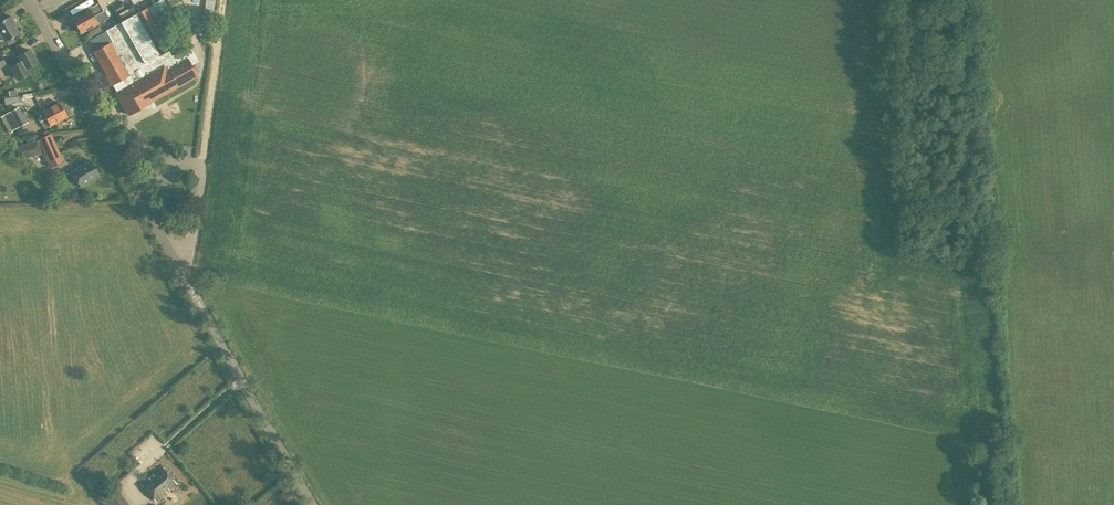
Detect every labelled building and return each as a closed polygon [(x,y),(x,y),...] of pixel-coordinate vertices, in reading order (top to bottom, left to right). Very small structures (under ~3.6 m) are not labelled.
[(106,31),(130,72),(168,50),(161,36),(164,25),(165,23),(159,13),(168,8),(163,0),(159,0),(153,3),(106,31)] [(212,20),(215,0),(204,0),(202,19),(212,20)] [(104,10),(102,10),(99,4),(72,19),(80,33),(108,17),(104,10)] [(0,34),(4,41),(19,33),(11,16),(0,22),(0,34)] [(93,52),(112,85),(128,76),(127,74),(130,72),(106,31),(92,39),(98,50),(93,52)] [(189,46),(171,56),(168,50),(130,72),(132,77),(130,78),(133,82),(116,92),(129,115),(156,100),(155,99),(197,75),(191,65),(197,61),(189,46)] [(11,66),(17,80),(29,74),(26,69),(37,63),(30,49),(19,55),(12,59),(15,64),(11,66)] [(6,101),(9,108),(24,99),(23,95),(6,101)] [(40,121),(44,129),(67,117),(58,102),(42,111),(46,118),(40,121)] [(5,115),(13,129),(27,122),(18,107),(5,115)] [(65,160),(52,132),(38,138),(51,166),(65,160)] [(17,146),(16,139),(9,140),(10,147),(17,146)] [(38,140),(16,146),(20,160),(42,154),(38,140)] [(71,171),(80,186),(99,175),(91,160),(71,171)] [(144,485),(159,502),(178,486),(163,468),(144,485)]
